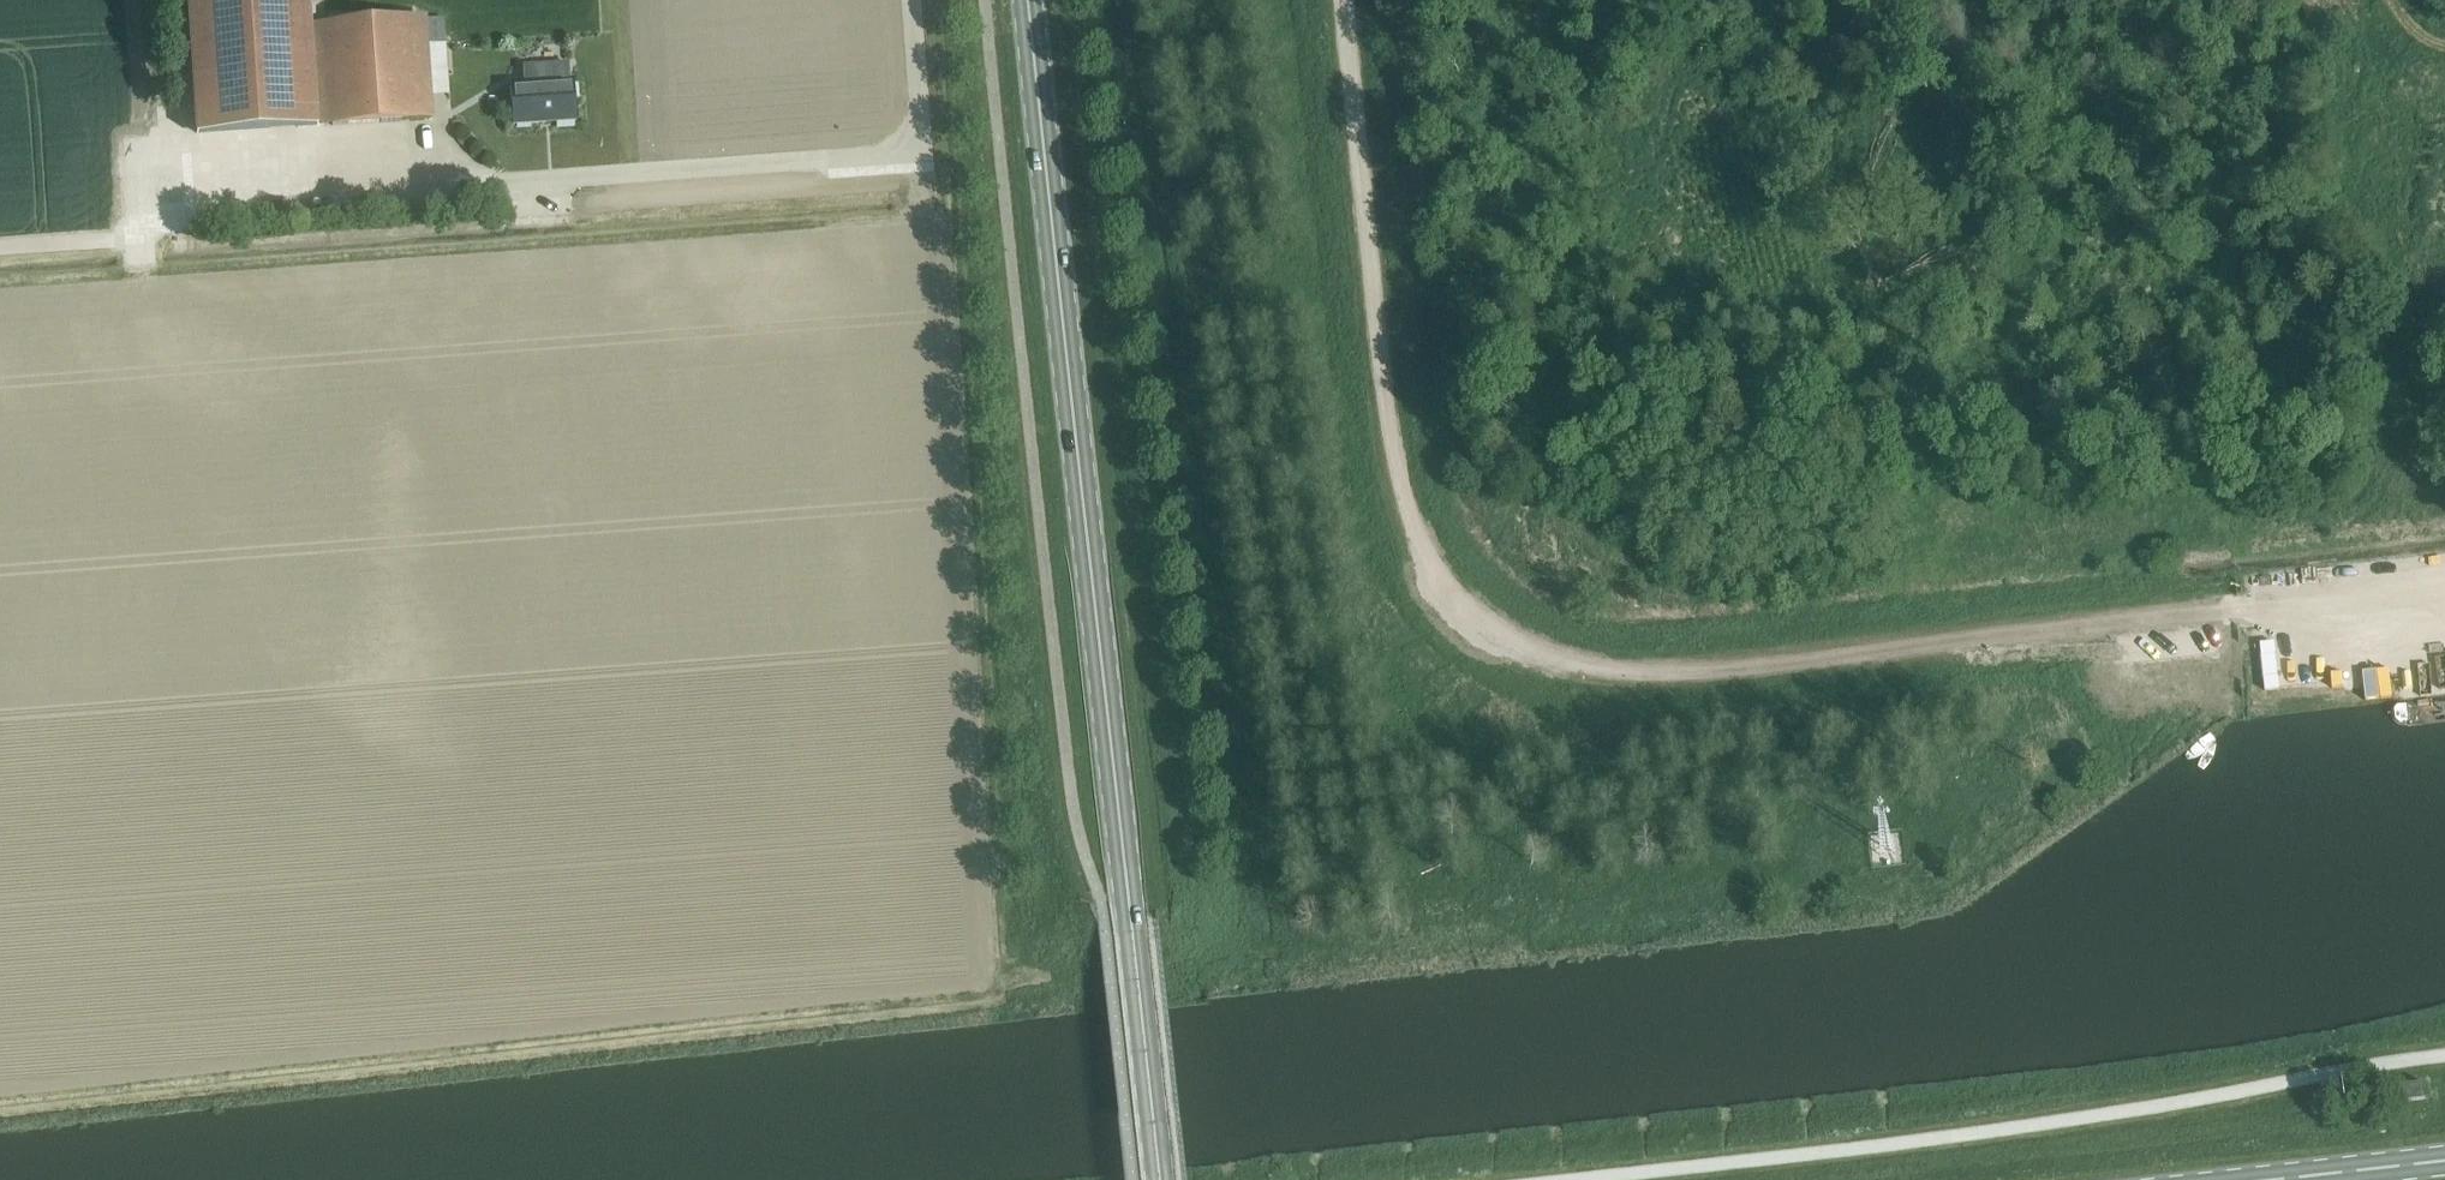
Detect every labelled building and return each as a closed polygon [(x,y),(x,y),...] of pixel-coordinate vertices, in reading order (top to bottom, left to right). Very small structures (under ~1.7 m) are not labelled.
[(309,26),(308,0),(187,0),(194,132),(315,126),(309,26)] [(443,18),(424,19),(426,46),(445,45),(443,18)] [(309,26),(315,126),(430,119),(424,19),(309,26)] [(511,127),(574,123),(571,80),(508,84),(511,127)] [(2423,1084),(2396,1087),(2397,1103),(2425,1100),(2423,1084)]
